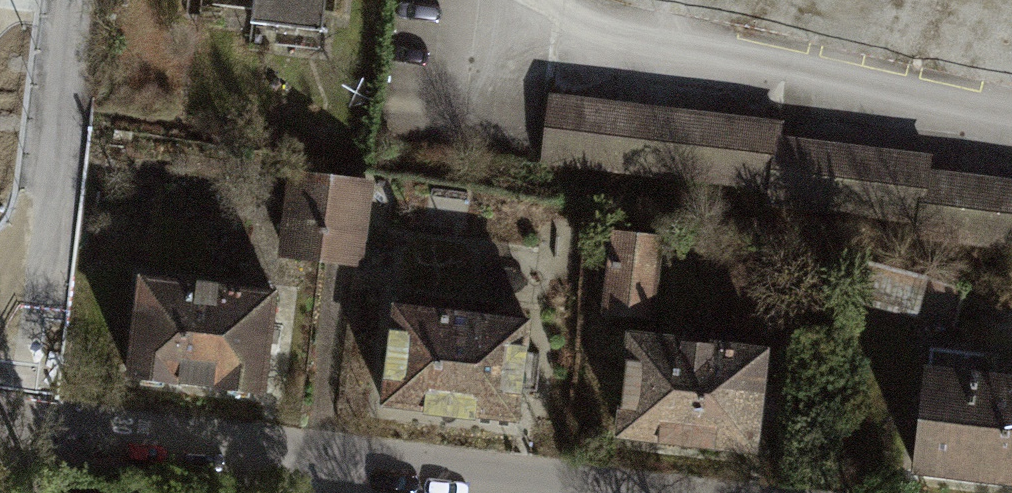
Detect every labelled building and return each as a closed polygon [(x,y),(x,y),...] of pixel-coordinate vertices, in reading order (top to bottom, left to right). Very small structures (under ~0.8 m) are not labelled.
[(331,0),(217,0),(215,17),(328,28),(331,0)] [(541,172),(772,201),(779,148),(781,131),(549,102),(541,172)] [(770,219),(924,238),(932,181),(933,167),(779,148),(772,201),(770,219)] [(291,175),(285,260),(364,265),(370,180),(291,175)] [(932,181),(924,238),(923,248),(1011,259),(1011,191),(932,181)] [(610,230),(600,313),(655,319),(664,236),(610,230)] [(865,262),(855,300),(956,325),(965,288),(865,262)] [(140,276),(128,376),(262,392),(274,292),(140,276)] [(394,307),(383,402),(516,416),(526,321),(394,307)] [(630,336),(619,433),(756,449),(767,351),(630,336)] [(917,470),(1011,481),(1011,382),(995,380),(998,356),(931,349),(917,470)]
